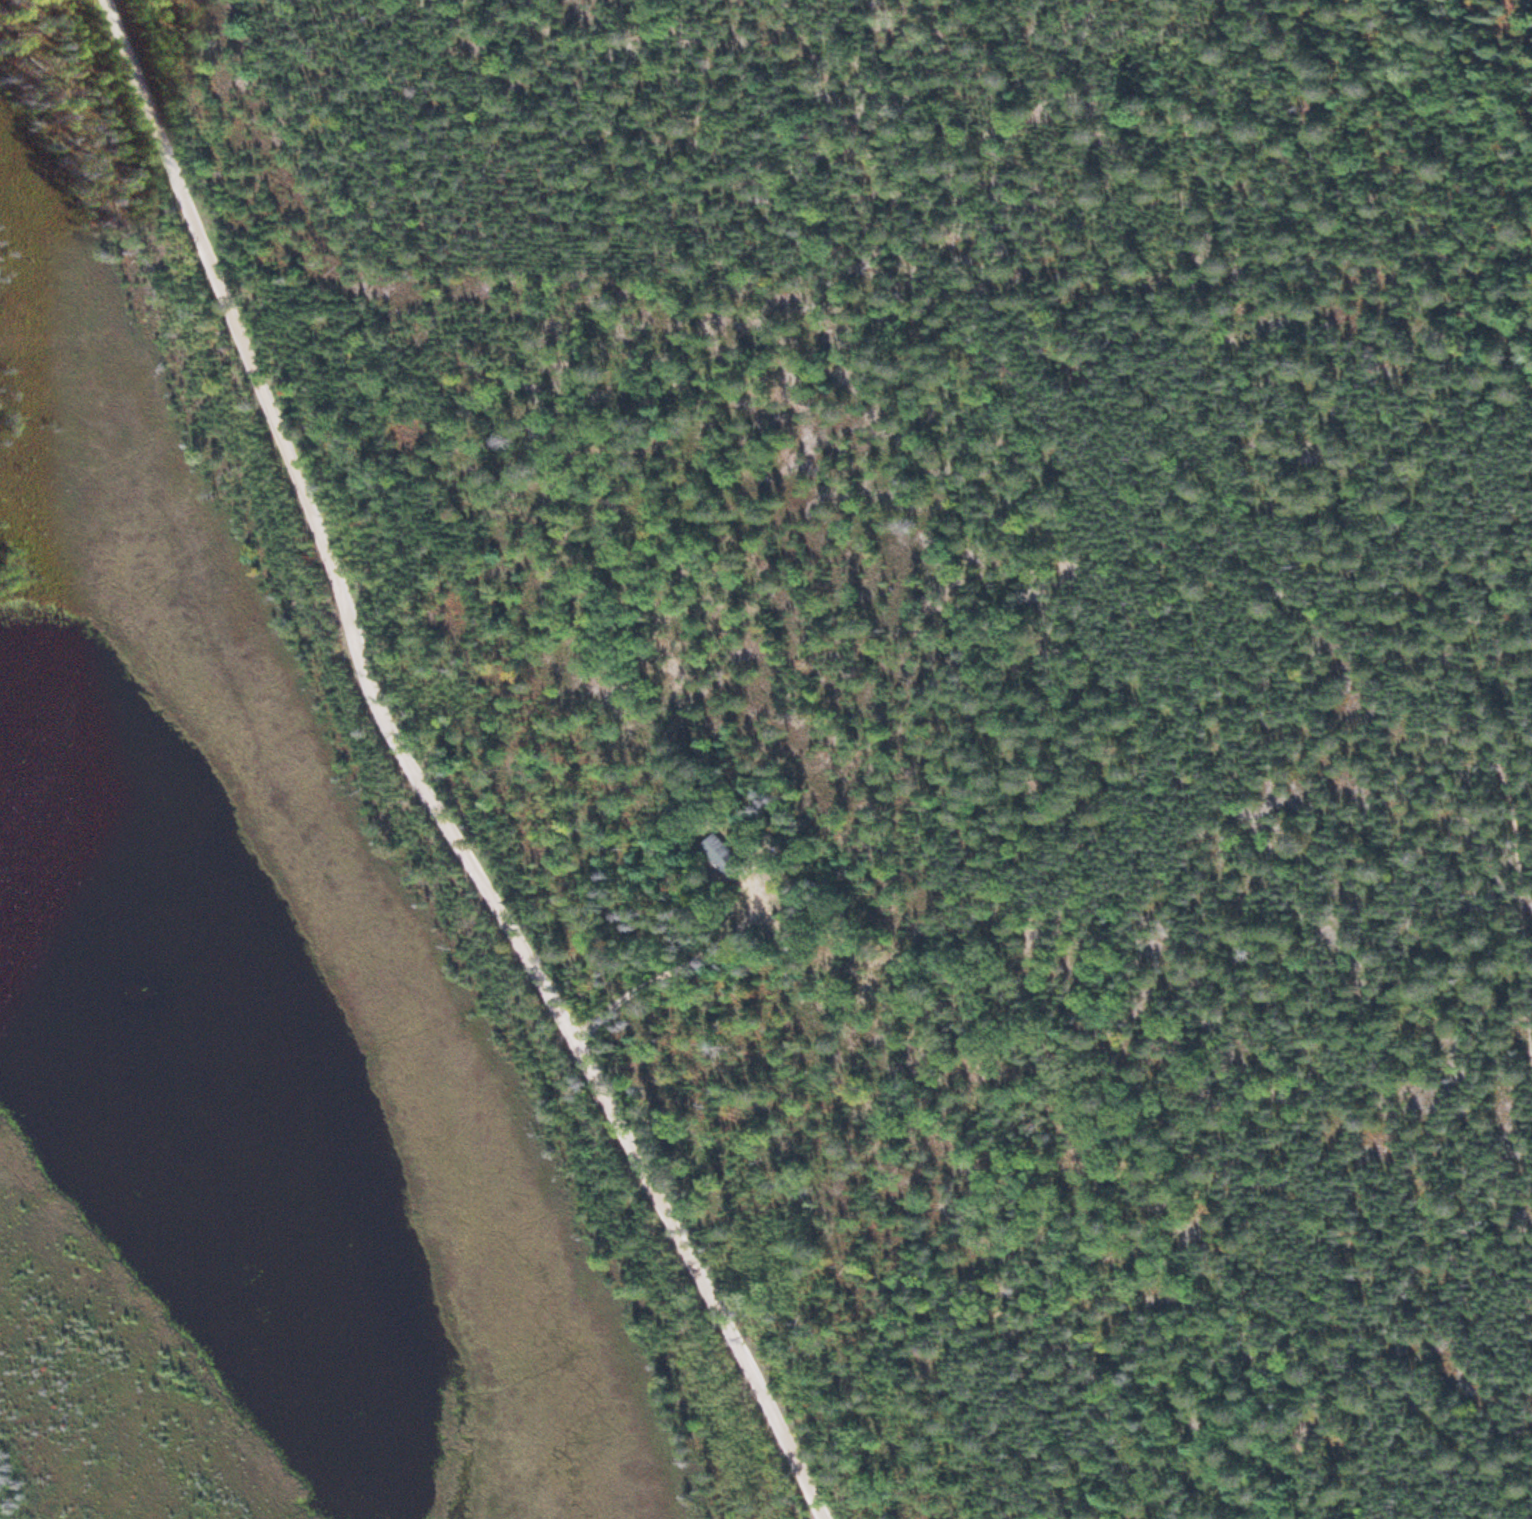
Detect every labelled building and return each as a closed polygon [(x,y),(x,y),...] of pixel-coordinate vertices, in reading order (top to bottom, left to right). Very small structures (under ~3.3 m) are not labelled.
[(707,847),(730,871),(744,856),(721,833),(707,847)]
